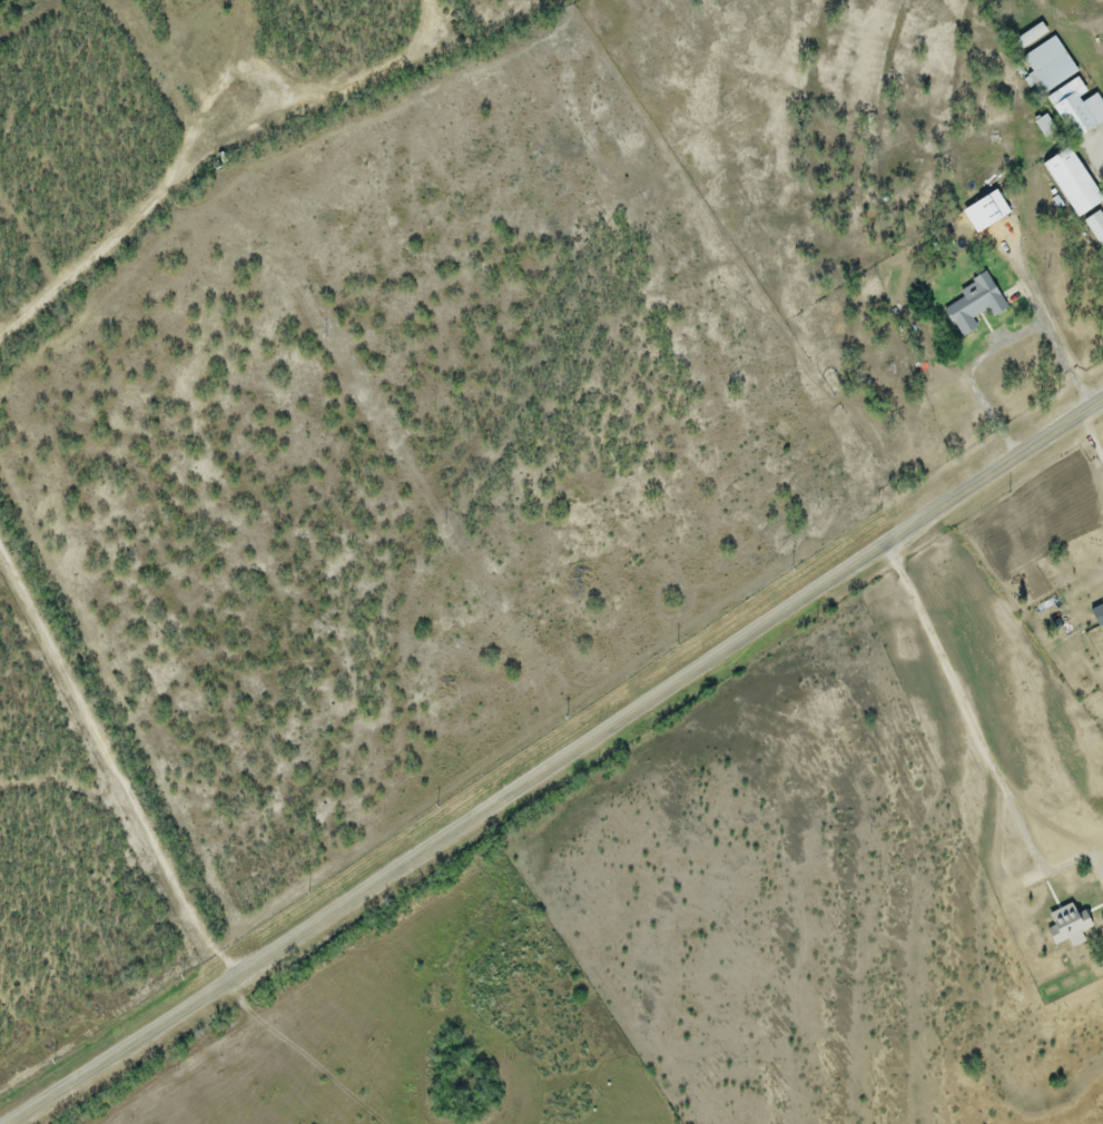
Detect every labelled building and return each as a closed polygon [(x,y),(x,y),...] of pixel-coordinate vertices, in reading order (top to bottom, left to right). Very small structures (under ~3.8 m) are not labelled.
[(1044,34),(1038,24),(1012,41),(1018,51),(1044,34)] [(1074,75),(1053,38),(1018,59),(1039,95),(1074,75)] [(1069,141),(1102,121),(1102,111),(1096,100),(1090,104),(1076,79),(1043,98),(1069,141)] [(1066,148),(1040,164),(1073,219),(1099,203),(1066,148)] [(1102,254),(1102,238),(1102,237),(1102,222),(1097,213),(1082,223),(1102,254)] [(1002,310),(986,274),(967,283),(972,293),(959,299),(967,314),(952,321),(959,336),(970,331),(966,322),(987,312),(989,317),(1002,310)] [(1081,913),(1074,916),(1069,905),(1046,916),(1051,928),(1043,931),(1050,947),(1089,930),(1081,913)]
